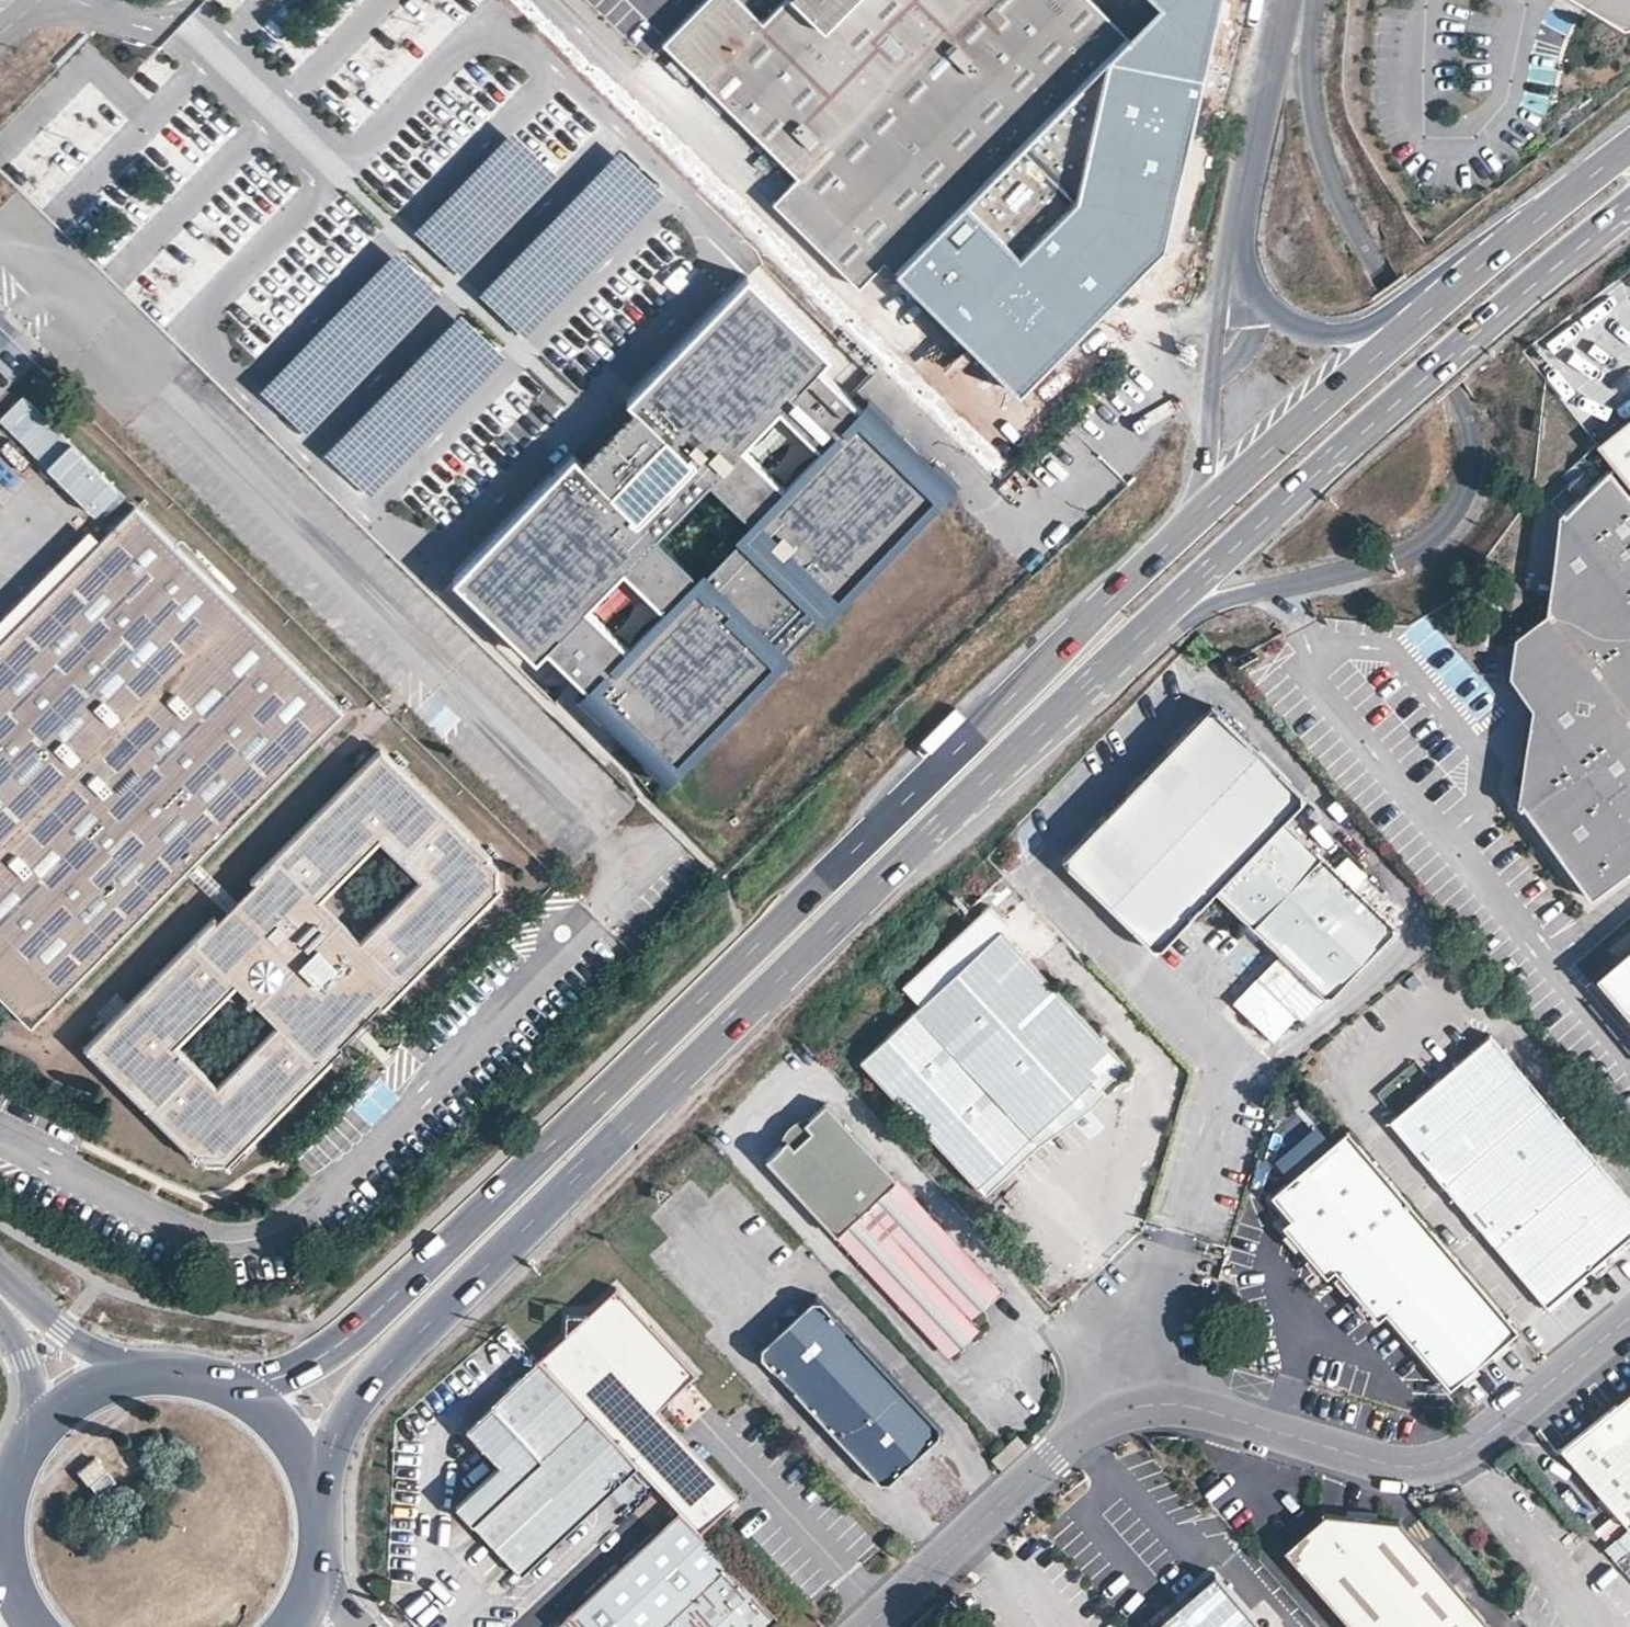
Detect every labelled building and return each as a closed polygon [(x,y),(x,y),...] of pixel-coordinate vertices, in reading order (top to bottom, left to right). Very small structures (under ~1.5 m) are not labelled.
[(761,20),(740,0),(703,0),(662,40),(796,175),(773,198),(856,283),(879,261),(890,272),(1126,34),(1091,0),(781,0),(761,20)] [(1160,3),(1138,25),(964,203),(897,270),(1018,389),(1103,304),(1164,242),(1220,0),(1158,0),(1160,3)] [(1627,30),(1629,30),(1629,0),(1572,0),(1627,30)] [(420,231),(465,276),(563,176),(519,132),(420,231)] [(484,295),(529,339),(674,191),(629,147),(484,295)] [(308,434),(445,295),(401,251),(263,390),(308,434)] [(818,366),(828,355),(749,278),(628,402),(636,409),(643,416),(589,471),(583,464),(575,457),(454,579),(535,658),(546,647),(585,685),(593,677),(682,764),(789,653),(767,631),(798,599),(821,621),(939,499),(850,412),(857,404),(818,366)] [(327,454),(372,498),(510,359),(465,314),(327,454)] [(972,359),(963,351),(935,378),(944,388),(972,359)] [(25,397),(0,421),(97,522),(123,498),(25,397)] [(1087,399),(1072,414),(1081,422),(1096,407),(1087,399)] [(643,416),(636,409),(583,464),(589,471),(643,416)] [(1593,439),(1613,465),(1629,486),(1629,410),(1593,439)] [(1613,465),(1556,509),(1544,608),(1512,631),(1508,653),(1504,675),(1527,708),(1515,802),(1591,896),(1629,864),(1629,486),(1613,465)] [(319,727),(336,710),(131,505),(98,538),(49,589),(0,638),(0,994),(29,1023),(183,866),(193,856),(319,727)] [(49,589),(98,538),(86,526),(32,581),(0,613),(0,638),(49,589)] [(1211,705),(1062,858),(1158,950),(1218,888),(1285,952),(1329,994),(1333,997),(1400,926),(1285,815),(1306,794),(1211,705)] [(203,1158),(221,1156),(492,884),(492,865),(378,751),(234,896),(223,907),(88,1043),(203,1158)] [(206,869),(198,861),(193,856),(183,866),(188,872),(195,879),(223,907),(234,896),(206,869)] [(1125,1060),(1004,928),(1009,923),(990,901),(905,979),(924,1000),(865,1055),(978,1179),(1093,1074),(1100,1082),(1125,1060)] [(1594,967),(1629,1008),(1629,936),(1594,967)] [(1329,994),(1285,952),(1262,976),(1306,1018),(1329,994)] [(1550,1305),(1629,1240),(1629,1197),(1493,1034),(1393,1118),(1550,1305)] [(978,1179),(987,1190),(1049,1134),(1108,1090),(1100,1082),(1093,1074),(978,1179)] [(375,1077),(349,1104),(367,1120),(392,1093),(375,1077)] [(896,1184),(824,1106),(802,1126),(810,1134),(793,1150),(785,1142),(763,1162),(834,1239),(866,1210),(896,1184)] [(1516,1328),(1349,1130),(1274,1193),(1294,1217),(1286,1224),(1328,1274),(1334,1268),(1377,1319),(1385,1312),(1447,1386),(1516,1328)] [(866,1210),(958,1311),(987,1284),(896,1184),(866,1210)] [(958,1311),(866,1210),(834,1239),(927,1341),(958,1311)] [(987,1284),(958,1311),(967,1321),(995,1293),(987,1284)] [(757,1351),(882,1487),(942,1433),(816,1296),(757,1351)] [(695,1382),(617,1298),(545,1364),(642,1471),(658,1488),(682,1514),(702,1535),(742,1499),(663,1413),(695,1382)] [(967,1321),(958,1311),(927,1341),(944,1359),(975,1329),(967,1321)] [(642,1471),(545,1364),(467,1433),(502,1471),(459,1510),(524,1579),(642,1471)] [(692,1386),(668,1408),(685,1426),(709,1403),(692,1386)] [(1628,1525),(1629,1523),(1629,1386),(1560,1445),(1628,1525)] [(139,1452),(130,1461),(143,1473),(151,1464),(139,1452)] [(94,1466),(79,1482),(90,1492),(105,1476),(94,1466)] [(702,1535),(682,1514),(557,1626),(768,1626),(778,1618),(702,1535)] [(1354,1626),(1489,1626),(1398,1520),(1324,1514),(1286,1547),(1354,1626)] [(1215,1573),(1154,1626),(1262,1626),(1215,1573)]
